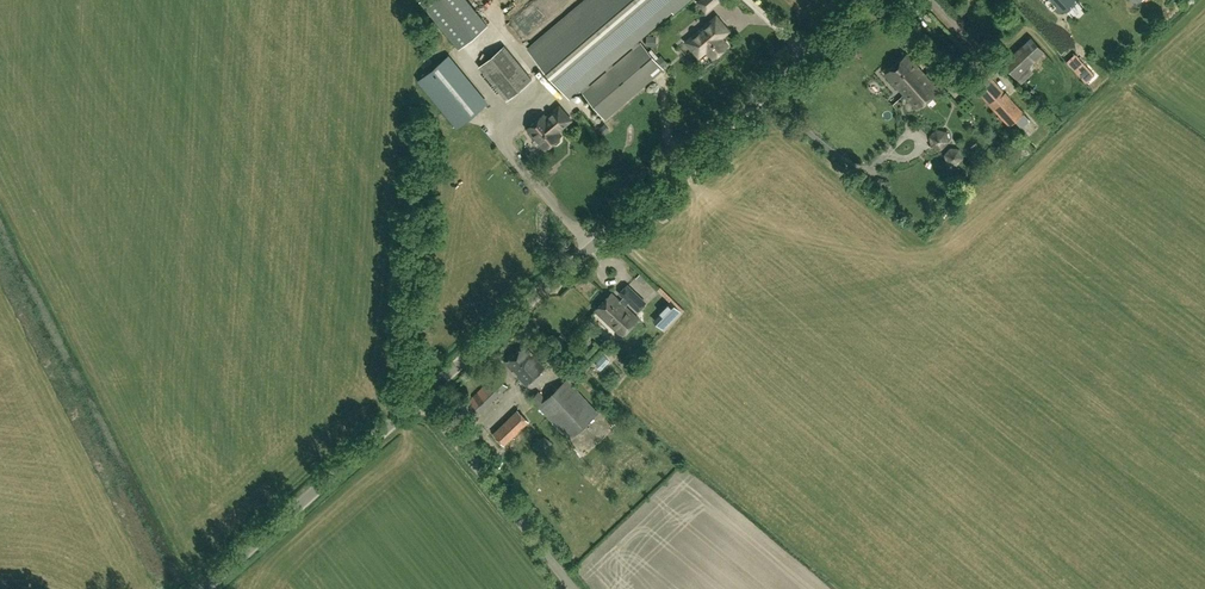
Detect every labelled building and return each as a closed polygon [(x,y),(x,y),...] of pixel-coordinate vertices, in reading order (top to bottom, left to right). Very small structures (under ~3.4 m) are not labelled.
[(462,43),(490,21),(473,0),(427,0),(462,43)] [(528,48),(571,97),(580,89),(606,119),(663,68),(641,43),(640,44),(637,41),(672,10),(674,13),(689,0),(583,0),(528,48)] [(548,24),(574,0),(540,0),(532,7),(548,24)] [(706,13),(722,0),(698,0),(696,2),(706,13)] [(1061,11),(1073,0),(1051,0),(1061,11)] [(723,26),(724,26),(724,25),(717,17),(687,42),(694,50),(695,50),(694,49),(698,45),(704,52),(707,49),(714,58),(728,46),(721,37),(727,33),(722,27),(723,26)] [(525,41),(537,31),(528,20),(516,30),(525,41)] [(867,47),(878,45),(874,26),(863,29),(867,47)] [(1044,51),(1031,37),(1003,64),(1021,83),(1034,72),(1029,66),(1044,51)] [(480,66),(507,100),(533,79),(505,45),(480,66)] [(884,73),(903,95),(916,110),(937,90),(905,54),(884,73)] [(419,80),(457,127),(487,103),(449,56),(419,80)] [(975,89),(994,110),(1009,127),(1024,111),(990,77),(975,89)] [(560,128),(570,119),(558,106),(548,115),(549,116),(546,119),(542,115),(527,129),(529,131),(529,134),(532,137),(535,137),(545,149),(553,142),(554,144),(557,144),(560,141),(560,138),(559,136),(561,135),(556,130),(559,127),(560,128)] [(931,147),(942,150),(949,142),(946,132),(936,130),(929,137),(931,147)] [(947,165),(957,167),(964,159),(960,149),(950,147),(944,154),(947,165)] [(604,238),(592,248),(597,254),(609,244),(604,238)] [(639,310),(646,302),(628,285),(621,292),(625,296),(620,300),(612,293),(595,310),(622,336),(639,318),(626,305),(630,301),(639,310)] [(686,311),(671,297),(654,316),(669,329),(686,311)] [(526,385),(545,367),(524,345),(506,362),(526,385)] [(497,374),(466,405),(477,416),(508,385),(497,374)] [(546,399),(539,391),(531,398),(569,440),(598,413),(567,380),(546,399)] [(494,434),(504,445),(528,421),(518,411),(494,434)]
